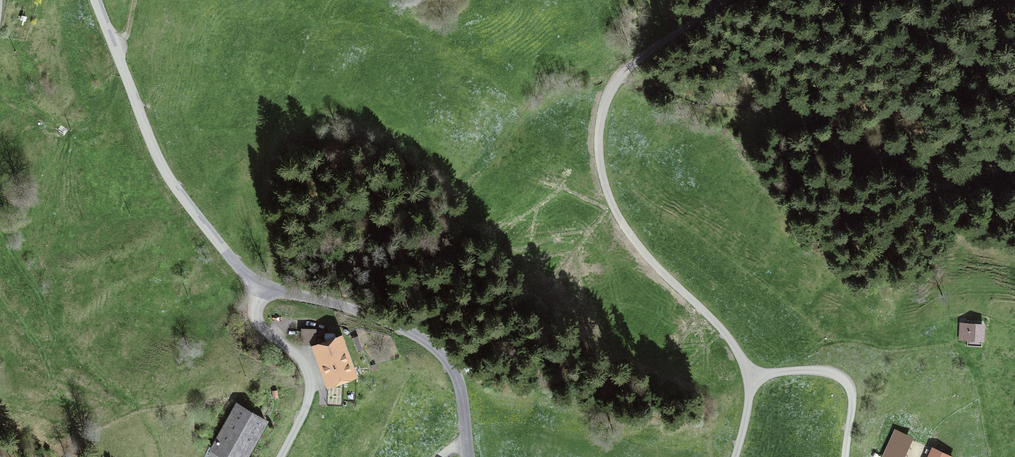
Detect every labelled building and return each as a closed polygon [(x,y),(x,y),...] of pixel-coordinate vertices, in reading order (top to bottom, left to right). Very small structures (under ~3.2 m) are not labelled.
[(982,347),(983,326),(960,325),(960,337),(968,338),(967,346),(982,347)] [(316,330),(302,329),(301,343),(315,344),(316,330)] [(351,375),(338,339),(317,347),(330,382),(351,375)] [(212,448),(227,456),(245,456),(265,421),(237,405),(212,448)] [(894,430),(882,456),(905,456),(914,439),(894,430)]
